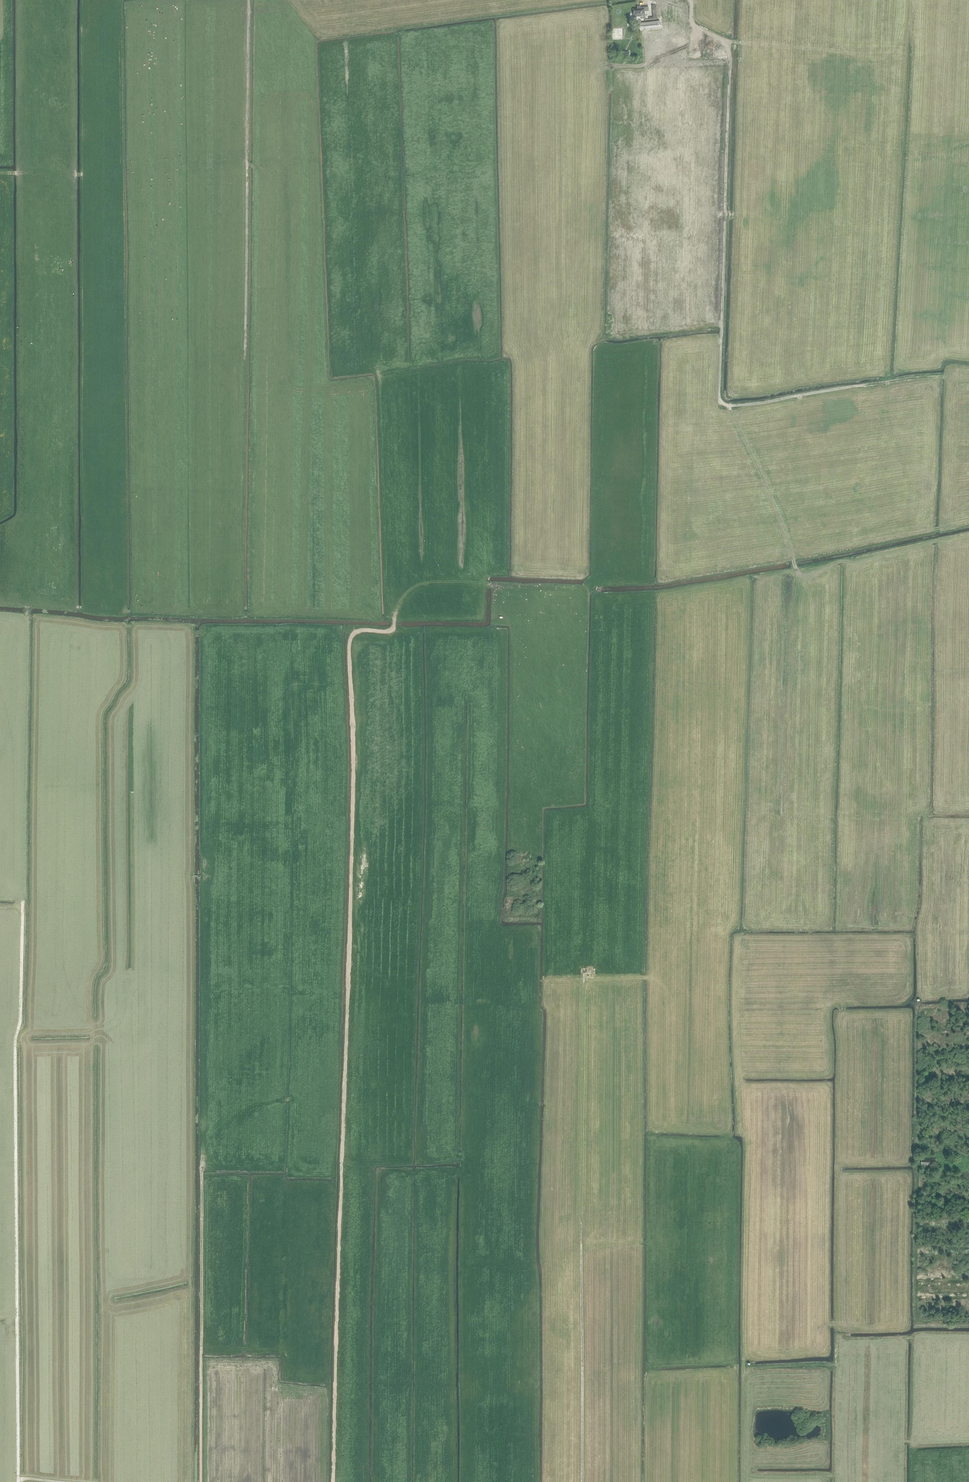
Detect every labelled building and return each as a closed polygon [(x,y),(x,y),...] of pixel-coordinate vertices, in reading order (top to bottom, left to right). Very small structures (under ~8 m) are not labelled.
[(640,8),(640,6),(637,6),(637,8),(636,8),(636,9),(633,9),(633,17),(641,17),(641,19),(645,19),(644,12),(648,11),(648,7),(643,7),(643,8),(640,8)] [(648,22),(648,19),(644,19),(644,22),(639,23),(639,29),(667,26),(666,20),(648,22)]
